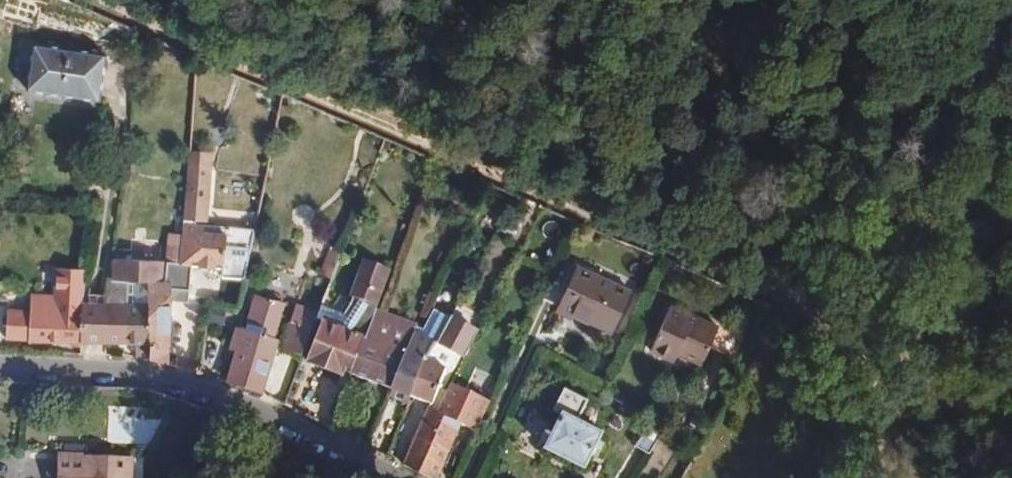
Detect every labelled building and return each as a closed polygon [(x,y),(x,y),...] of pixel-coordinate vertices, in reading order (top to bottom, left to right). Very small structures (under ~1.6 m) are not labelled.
[(104,56),(34,46),(27,89),(97,99),(104,56)] [(201,241),(207,186),(185,184),(183,215),(182,232),(181,239),(191,240),(201,241)] [(180,263),(181,239),(182,232),(170,231),(169,262),(180,263)] [(189,303),(193,266),(224,269),(223,278),(243,280),(251,244),(243,243),(243,248),(222,246),(222,248),(222,254),(189,252),(190,245),(191,240),(181,239),(180,263),(169,262),(166,262),(164,281),(147,281),(148,289),(148,359),(165,363),(169,364),(171,302),(189,303)] [(222,254),(222,248),(190,245),(189,252),(222,254)] [(393,268),(364,257),(350,292),(379,303),(393,268)] [(164,281),(166,262),(115,260),(112,280),(127,284),(148,289),(147,281),(164,281)] [(331,278),(335,266),(323,262),(319,273),(331,278)] [(578,266),(559,307),(612,331),(631,291),(578,266)] [(124,344),(127,284),(112,280),(107,279),(106,301),(82,301),(80,343),(124,344)] [(148,359),(148,289),(127,284),(124,344),(134,344),(135,358),(148,359)] [(82,301),(82,296),(30,294),(30,310),(5,309),(5,341),(80,343),(82,301)] [(266,381),(272,358),(277,341),(273,339),(283,304),(256,295),(245,331),(237,328),(229,352),(235,354),(227,382),(261,393),(266,381)] [(301,355),(316,314),(296,307),(281,347),(301,355)] [(667,359),(671,352),(702,365),(718,328),(669,307),(650,351),(667,359)] [(383,345),(394,321),(374,313),(365,338),(383,345)] [(396,374),(403,352),(405,353),(416,326),(416,324),(396,316),(394,321),(383,345),(365,338),(351,375),(390,389),(396,374)] [(342,377),(345,369),(349,370),(362,337),(322,321),(306,364),(342,377)] [(409,396),(422,359),(428,361),(437,343),(424,337),(419,347),(415,346),(411,356),(405,353),(403,352),(396,374),(390,389),(409,396)] [(445,387),(461,353),(437,343),(428,361),(422,359),(409,396),(412,397),(431,404),(438,385),(445,387)] [(602,432),(578,421),(587,400),(563,388),(552,410),(560,414),(549,435),(543,432),(537,445),(544,448),(542,451),(583,471),(602,432)] [(469,409),(458,404),(462,396),(448,389),(438,410),(428,406),(414,437),(402,465),(429,477),(438,477),(469,409)] [(648,457),(668,424),(653,416),(634,450),(648,457)] [(132,457),(56,454),(56,462),(56,477),(131,477),(132,457)]
